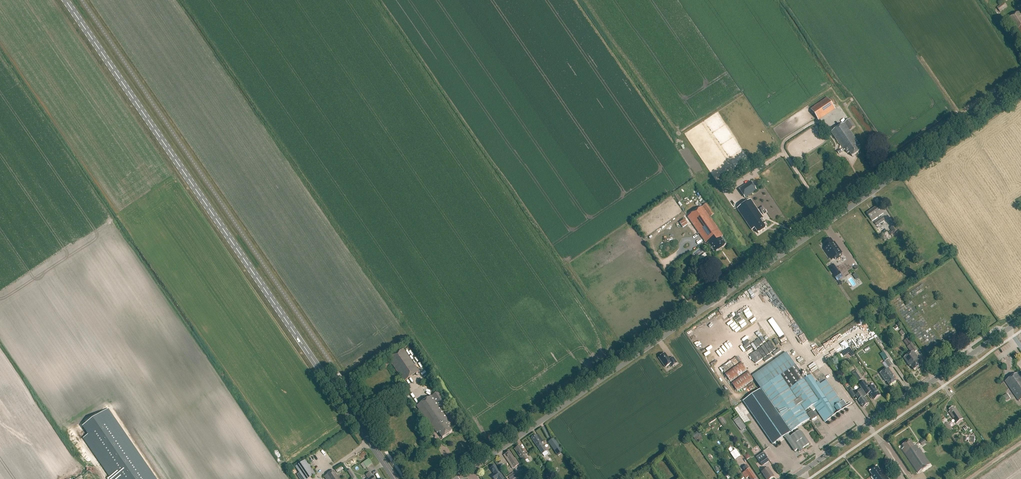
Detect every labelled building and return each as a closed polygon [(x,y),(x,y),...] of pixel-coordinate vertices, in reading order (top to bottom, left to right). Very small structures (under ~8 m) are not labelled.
[(1005,3),(997,9),(1001,13),(1008,8),(1005,3)] [(1020,39),(1020,13),(1020,12),(1007,20),(1020,39)] [(811,109),(817,118),(834,107),(827,98),(811,109)] [(850,119),(831,132),(842,148),(837,151),(839,154),(845,150),(848,154),(849,153),(852,157),(860,151),(857,147),(860,145),(850,131),(856,127),(850,119)] [(745,198),(757,190),(750,181),(744,186),(742,183),(737,186),(745,198)] [(752,230),(754,228),(758,234),(766,228),(764,225),(765,223),(763,219),(750,200),(737,209),(752,230)] [(690,221),(706,243),(706,242),(707,244),(708,243),(712,248),(711,249),(713,252),(715,251),(716,253),(717,252),(718,252),(720,251),(720,250),(726,246),(721,238),(723,236),(710,218),(716,214),(709,203),(686,219),(689,222),(690,221)] [(878,206),(867,214),(872,221),(883,213),(878,206)] [(874,222),(877,226),(885,220),(883,217),(874,222)] [(893,230),(889,233),(891,235),(893,233),(894,234),(898,231),(894,224),(890,226),(893,230)] [(829,255),(831,253),(835,259),(842,253),(834,242),(833,243),(831,239),(824,243),(827,247),(825,249),(829,255)] [(840,272),(839,272),(834,265),(830,268),(835,275),(834,276),(837,281),(843,277),(840,272)] [(748,321),(753,318),(749,311),(745,314),(746,315),(744,316),(748,321)] [(740,326),(746,322),(743,317),(737,320),(740,326)] [(779,329),(774,321),(770,324),(768,321),(766,323),(768,327),(762,331),(766,337),(779,329)] [(742,353),(749,349),(747,346),(745,342),(745,343),(743,339),(744,339),(742,336),(735,340),(742,353)] [(850,337),(838,343),(840,346),(842,348),(853,342),(850,337)] [(910,365),(914,370),(921,364),(918,360),(919,359),(914,353),(917,351),(912,344),(907,347),(910,352),(903,358),(909,366),(910,365)] [(842,354),(844,357),(852,351),(850,348),(842,354)] [(756,349),(753,351),(752,349),(748,351),(751,358),(752,358),(754,361),(761,358),(756,349)] [(389,360),(404,382),(419,372),(404,350),(389,360)] [(665,353),(658,358),(665,368),(670,365),(671,367),(677,363),(673,357),(670,360),(665,353)] [(761,389),(743,402),(773,445),(791,432),(810,419),(812,421),(817,417),(813,411),(815,410),(813,406),(814,405),(819,412),(826,408),(827,409),(826,409),(832,418),(828,421),(828,420),(828,421),(852,404),(851,404),(852,404),(844,410),(839,403),(841,402),(826,380),(820,384),(818,382),(817,383),(808,370),(802,375),(796,365),(795,365),(787,353),(752,377),(761,389)] [(889,359),(887,357),(885,353),(881,356),(885,362),(889,368),(893,365),(889,359)] [(736,355),(730,359),(732,364),(739,361),(736,355)] [(812,361),(806,365),(810,371),(816,367),(812,361)] [(724,373),(738,392),(754,380),(741,362),(724,373)] [(888,368),(880,374),(886,382),(887,381),(890,386),(896,382),(893,377),(894,376),(888,368)] [(853,373),(859,382),(864,379),(857,370),(853,373)] [(1018,373),(1006,382),(1019,401),(1020,400),(1020,378),(1018,373)] [(865,382),(860,385),(867,395),(870,393),(874,400),(880,395),(874,386),(870,389),(865,382)] [(862,389),(856,393),(860,400),(859,401),(859,402),(861,403),(863,407),(864,408),(865,406),(866,406),(867,406),(868,405),(868,404),(869,404),(864,397),(867,395),(862,389)] [(432,395),(443,412),(448,409),(445,405),(446,405),(437,392),(432,395)] [(433,430),(434,429),(437,434),(439,433),(443,438),(452,432),(448,425),(450,424),(431,397),(417,407),(430,427),(431,426),(433,430)] [(951,412),(949,413),(957,424),(963,419),(956,408),(955,409),(954,408),(950,410),(951,412)] [(108,409),(83,427),(89,435),(84,438),(111,478),(156,478),(108,409)] [(734,420),(741,430),(747,426),(739,416),(734,420)] [(948,422),(944,425),(949,432),(953,429),(948,422)] [(795,433),(791,435),(791,434),(789,435),(784,438),(786,439),(795,452),(801,447),(803,449),(809,444),(800,431),(801,431),(801,430),(795,434),(795,433)] [(538,448),(542,454),(546,451),(542,445),(542,444),(541,443),(544,442),(539,435),(537,436),(536,435),(531,438),(538,448)] [(554,438),(548,443),(557,455),(563,451),(554,438)] [(902,449),(918,473),(931,464),(920,448),(919,448),(916,445),(915,446),(911,440),(903,445),(905,448),(902,449)] [(525,455),(519,446),(515,449),(521,458),(524,462),(528,459),(525,455)] [(730,453),(735,460),(740,456),(736,449),(730,453)] [(514,459),(509,452),(504,455),(513,469),(519,464),(515,458),(514,459)] [(361,461),(364,466),(371,462),(367,457),(361,461)] [(766,457),(759,462),(762,466),(769,461),(766,457)] [(306,460),(295,467),(304,478),(309,478),(316,474),(306,460)] [(750,478),(756,478),(748,467),(747,465),(742,468),(743,470),(745,472),(743,473),(746,478),(748,477),(750,478)] [(495,466),(490,469),(494,474),(492,476),(494,478),(497,478),(498,478),(504,478),(495,466)] [(735,466),(732,468),(739,478),(740,478),(743,477),(735,466)] [(882,470),(880,471),(877,467),(873,469),(872,469),(871,470),(871,471),(870,472),(873,476),(872,477),(873,478),(889,478),(882,470)] [(768,468),(762,472),(766,478),(770,478),(774,477),(768,468)]
